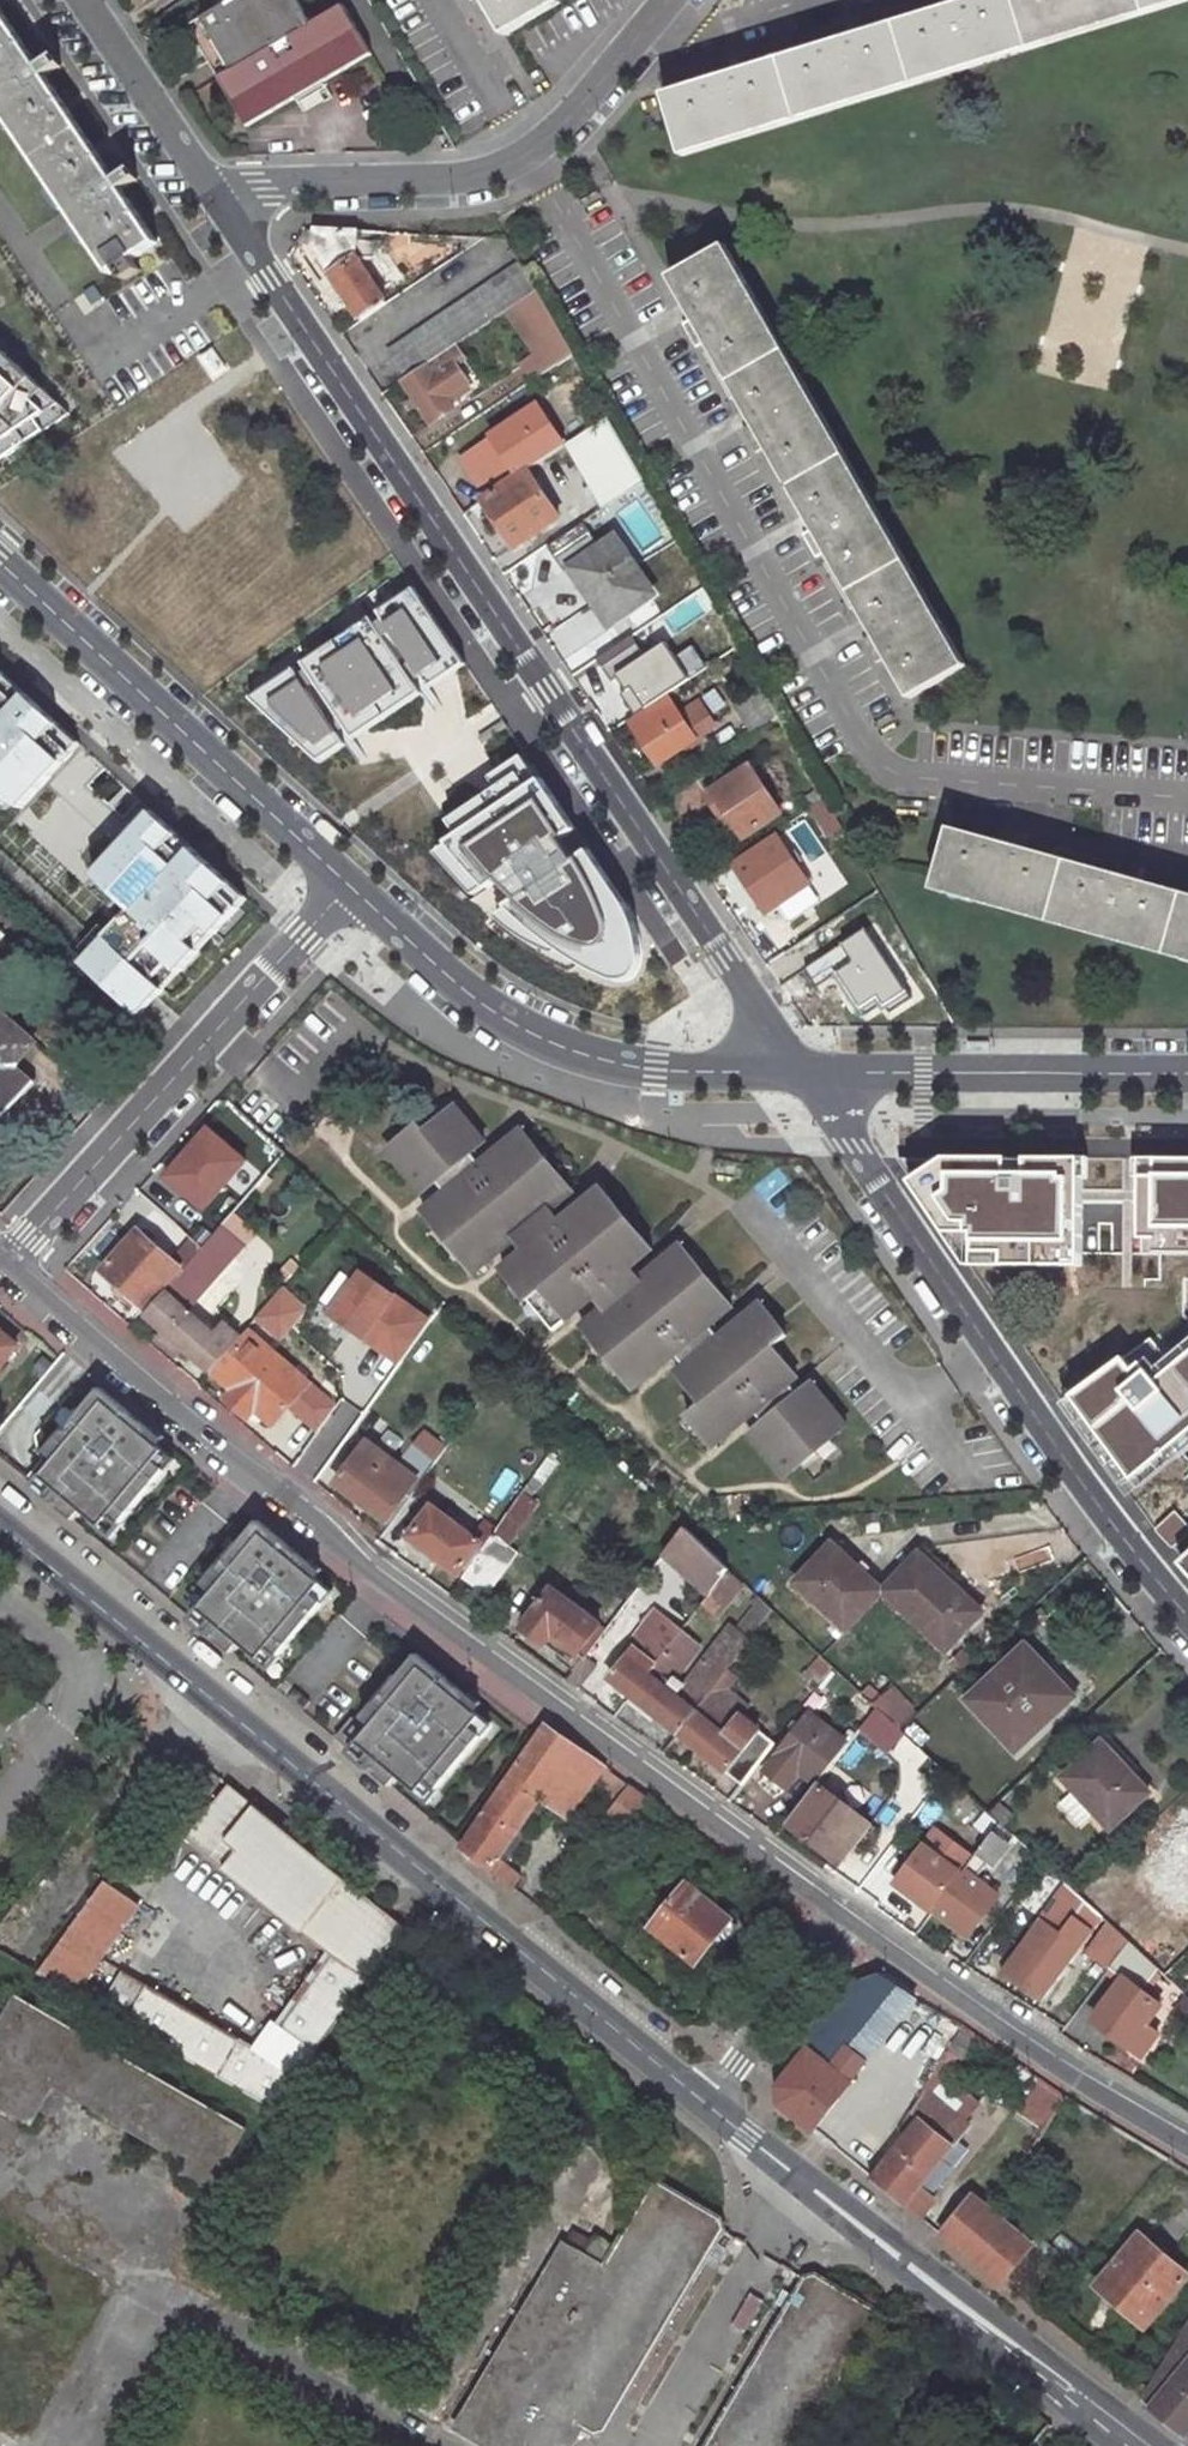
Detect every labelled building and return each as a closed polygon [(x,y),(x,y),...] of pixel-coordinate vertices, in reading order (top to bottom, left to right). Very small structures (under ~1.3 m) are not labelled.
[(204,17),(233,69),(220,76),(248,126),(374,55),(346,6),(314,24),(300,0),(235,0),(204,17)] [(504,36),(558,6),(554,0),(484,0),(504,36)] [(678,149),(1168,0),(937,0),(940,8),(855,34),(853,24),(826,32),(829,42),(735,70),(732,60),(705,68),(709,79),(661,94),(668,118),(678,149)] [(114,273),(159,245),(0,8),(0,105),(114,273)] [(388,300),(357,254),(358,231),(306,229),(299,242),(312,247),(359,319),(388,300)] [(960,670),(719,246),(669,275),(693,318),(684,322),(698,347),(707,342),(753,424),(745,429),(757,450),(766,446),(812,529),(804,533),(818,557),(827,553),(873,634),(864,639),(878,661),(886,656),(910,699),(960,670)] [(520,261),(389,349),(407,376),(456,343),(505,310),(536,289),(520,261)] [(534,352),(518,362),(532,379),(572,352),(536,289),(505,310),(534,352)] [(75,411),(0,342),(0,463),(75,411)] [(404,378),(433,420),(454,407),(446,395),(467,381),(456,362),(465,356),(456,343),(407,376),(404,378)] [(214,349),(200,358),(212,376),(226,367),(214,349)] [(498,441),(468,460),(490,494),(527,470),(566,443),(543,405),(494,435),(498,441)] [(608,415),(566,443),(603,505),(644,478),(608,415)] [(515,549),(560,520),(527,470),(490,494),(475,504),(497,536),(503,532),(515,549)] [(554,538),(572,564),(615,535),(598,509),(554,538)] [(615,535),(572,564),(585,583),(582,585),(594,604),(609,627),(656,596),(636,567),(615,535)] [(246,687),(251,699),(296,668),(300,675),(309,669),(304,661),(370,618),(376,625),(385,620),(379,612),(407,593),(389,580),(246,687)] [(296,668),(251,699),(319,762),(465,665),(414,589),(407,593),(379,612),(385,620),(376,625),(370,618),(304,661),(309,669),(300,675),(296,668)] [(631,637),(597,660),(612,682),(618,678),(646,659),(631,637)] [(646,659),(618,678),(627,691),(632,687),(646,707),(689,677),(677,659),(667,644),(646,659)] [(693,648),(677,659),(689,677),(706,666),(693,648)] [(21,806),(80,744),(0,668),(0,787),(21,806)] [(762,684),(735,703),(751,730),(777,712),(762,684)] [(632,687),(627,691),(621,695),(635,715),(646,707),(632,687)] [(630,719),(660,763),(694,740),(677,714),(665,696),(630,719)] [(698,700),(677,714),(694,740),(716,726),(698,700)] [(459,834),(435,851),(475,897),(497,881),(517,902),(495,917),(516,935),(544,954),(575,969),(580,965),(609,979),(622,982),(632,980),(639,970),(641,957),(638,940),(634,924),(626,905),(589,851),(574,862),(559,840),(575,829),(523,754),(491,776),(499,787),(450,819),(459,834)] [(748,767),(708,795),(738,839),(778,812),(748,767)] [(811,806),(828,836),(843,827),(825,796),(811,806)] [(154,809),(97,873),(135,907),(87,960),(144,1011),(249,894),(154,809)] [(935,885),(1187,955),(1187,887),(1142,875),(1146,864),(1119,857),(1116,867),(1025,842),(1028,830),(1003,824),(999,836),(952,822),(935,885)] [(777,837),(734,867),(766,914),(808,884),(795,865),(777,837)] [(867,927),(806,966),(818,984),(838,971),(865,1014),(885,1001),(892,1010),(912,997),(867,927)] [(30,1094),(57,1065),(0,1013),(0,1066),(30,1094)] [(3,1124),(30,1094),(0,1066),(0,1121),(3,1124)] [(780,1479),(841,1429),(806,1386),(792,1399),(782,1387),(791,1380),(766,1351),(781,1339),(754,1305),(713,1340),(703,1328),(724,1311),(673,1247),(632,1282),(621,1270),(645,1250),(595,1190),(553,1225),(544,1213),(566,1195),(514,1131),(474,1166),(465,1155),(478,1143),(448,1108),(419,1133),(412,1124),(381,1151),(417,1193),(429,1182),(439,1193),(417,1212),(468,1274),(508,1240),(519,1252),(496,1271),(546,1332),(588,1297),(598,1308),(575,1328),(627,1390),(669,1356),(678,1368),(671,1373),(696,1404),(683,1416),(708,1447),(748,1414),(757,1425),(745,1436),(780,1479)] [(203,1125),(158,1177),(200,1213),(245,1160),(203,1125)] [(946,1157),(911,1180),(968,1265),(1081,1265),(1081,1250),(1081,1184),(1081,1157),(946,1157)] [(1158,1176),(1158,1158),(1140,1158),(1140,1186),(1140,1238),(1155,1238),(1155,1252),(1187,1252),(1187,1176),(1158,1176)] [(1187,1176),(1187,1159),(1158,1158),(1158,1176),(1187,1176)] [(138,1231),(105,1270),(147,1306),(162,1288),(166,1293),(167,1291),(185,1271),(138,1231)] [(170,1293),(187,1308),(223,1266),(204,1250),(185,1271),(167,1291),(170,1293)] [(431,1321),(361,1270),(329,1315),(399,1365),(431,1321)] [(292,1327),(309,1307),(285,1287),(256,1321),(280,1341),(292,1327)] [(170,1293),(149,1318),(165,1332),(158,1340),(179,1358),(186,1350),(210,1371),(241,1335),(225,1321),(216,1332),(187,1308),(170,1293)] [(253,1333),(218,1373),(235,1388),(227,1398),(249,1417),(257,1407),(276,1423),(289,1408),(311,1382),(253,1333)] [(17,1348),(0,1334),(0,1369),(17,1348)] [(1071,1395),(1132,1479),(1187,1434),(1187,1353),(1158,1377),(1144,1360),(1134,1368),(1123,1354),(1071,1395)] [(337,1405),(311,1382),(289,1408),(317,1433),(337,1405)] [(55,1488),(47,1497),(75,1520),(83,1511),(103,1527),(111,1516),(121,1525),(167,1470),(158,1462),(166,1451),(158,1445),(147,1435),(151,1429),(102,1388),(61,1438),(69,1445),(58,1460),(43,1477),(55,1488)] [(1132,1479),(1071,1395),(1062,1402),(1104,1459),(1122,1486),(1132,1479)] [(151,1429),(147,1435),(158,1445),(163,1439),(151,1429)] [(49,1452),(58,1460),(69,1445),(61,1438),(49,1452)] [(368,1443),(338,1484),(387,1521),(418,1480),(368,1443)] [(427,1499),(401,1534),(456,1577),(483,1539),(427,1499)] [(1156,1527),(1172,1546),(1187,1532),(1187,1525),(1175,1510),(1156,1527)] [(111,1516),(103,1527),(112,1535),(121,1525),(111,1516)] [(216,1622),(208,1632),(236,1656),(244,1646),(263,1662),(272,1652),(282,1659),(327,1604),(318,1597),(326,1586),(318,1580),(307,1570),(311,1564),(262,1523),(221,1572),(230,1580),(218,1594),(203,1612),(216,1622)] [(686,1526),(663,1555),(709,1596),(730,1571),(686,1526)] [(487,1596),(520,1552),(496,1535),(485,1549),(464,1579),(487,1596)] [(835,1543),(800,1581),(850,1629),(886,1591),(835,1543)] [(986,1611),(922,1551),(886,1591),(949,1650),(986,1611)] [(311,1564),(307,1570),(318,1580),(323,1574),(311,1564)] [(699,1609),(715,1621),(744,1585),(730,1571),(709,1596),(699,1609)] [(221,1572),(209,1587),(218,1594),(230,1580),(221,1572)] [(336,1594),(326,1586),(318,1597),(327,1604),(336,1594)] [(550,1586),(520,1624),(544,1642),(554,1628),(578,1646),(597,1621),(550,1586)] [(772,1611),(761,1600),(737,1629),(750,1640),(772,1611)] [(636,1646),(612,1678),(633,1694),(682,1632),(655,1611),(631,1642),(636,1646)] [(195,1622),(208,1632),(216,1622),(203,1612),(195,1622)] [(669,1688),(701,1646),(682,1632),(633,1694),(628,1700),(648,1716),(652,1710),(680,1732),(750,1640),(737,1629),(731,1625),(677,1695),(669,1688)] [(544,1642),(567,1660),(578,1646),(554,1628),(544,1642)] [(1025,1643),(967,1699),(1015,1748),(1070,1697),(1040,1667),(1045,1662),(1025,1643)] [(949,1664),(959,1674),(972,1661),(963,1651),(949,1664)] [(272,1652),(263,1662),(273,1670),(282,1659),(272,1652)] [(363,1762),(392,1786),(400,1776),(419,1792),(428,1782),(437,1789),(483,1734),(474,1727),(482,1716),(474,1710),(463,1700),(468,1695),(418,1653),(377,1703),(386,1710),(372,1727),(359,1742),(372,1752),(363,1762)] [(579,1689),(597,1666),(585,1657),(567,1681),(579,1689)] [(831,1669),(819,1657),(805,1671),(818,1683),(831,1669)] [(869,1686),(862,1693),(871,1702),(879,1695),(869,1686)] [(888,1686),(873,1703),(901,1729),(917,1711),(888,1686)] [(295,1690),(288,1698),(303,1711),(310,1702),(295,1690)] [(712,1693),(681,1732),(743,1784),(776,1742),(712,1693)] [(463,1700),(474,1710),(479,1704),(468,1695),(463,1700)] [(377,1703),(363,1720),(372,1727),(386,1710),(377,1703)] [(901,1732),(877,1709),(860,1730),(887,1754),(905,1735),(901,1732)] [(809,1712),(762,1772),(786,1789),(800,1771),(818,1785),(850,1744),(809,1712)] [(359,1742),(372,1727),(363,1720),(356,1715),(337,1739),(351,1752),(359,1742)] [(474,1727),(483,1734),(492,1724),(482,1716),(474,1727)] [(578,1748),(547,1725),(468,1842),(463,1850),(491,1872),(541,1801),(578,1748)] [(1103,1739),(1063,1774),(1108,1825),(1148,1790),(1103,1739)] [(351,1752),(363,1762),(372,1752),(359,1742),(351,1752)] [(541,1801),(568,1819),(605,1766),(578,1748),(541,1801)] [(428,1782),(419,1792),(429,1800),(437,1789),(428,1782)] [(789,1823),(837,1859),(866,1821),(818,1785),(789,1823)] [(627,1827),(646,1800),(628,1787),(609,1815),(627,1827)] [(349,1882),(233,1789),(190,1843),(306,1935),(349,1882)] [(1187,1910),(1187,1822),(1131,1878),(1175,1923),(1187,1910)] [(996,1831),(1009,1843),(1013,1838),(999,1825),(996,1831)] [(975,1858),(936,1829),(924,1845),(942,1858),(949,1849),(970,1864),(975,1858)] [(991,1860),(994,1863),(1009,1843),(996,1831),(980,1851),(991,1860)] [(924,1845),(895,1883),(933,1911),(964,1872),(970,1864),(949,1849),(942,1858),(924,1845)] [(964,1872),(976,1880),(991,1860),(980,1851),(975,1858),(970,1864),(964,1872)] [(933,1911),(967,1937),(998,1897),(976,1880),(964,1872),(933,1911)] [(408,1930),(349,1882),(306,1935),(330,1954),(368,1985),(408,1930)] [(685,1885),(651,1930),(694,1963),(729,1918),(685,1885)] [(80,1994),(140,1911),(106,1886),(39,1979),(76,2000),(80,1994)] [(1061,1934),(1084,1903),(1075,1894),(1066,1886),(1042,1920),(1061,1934)] [(1042,1920),(1004,1972),(1024,1987),(1042,2001),(1082,1951),(1080,1950),(1103,1919),(1084,1903),(1061,1934),(1042,1920)] [(1107,1922),(1089,1946),(1111,1964),(1129,1942),(1107,1922)] [(1124,1976),(1141,1988),(1157,1968),(1129,1942),(1111,1964),(1110,1967),(1124,1976)] [(330,1954),(271,2036),(311,2065),(368,1985),(330,1954)] [(861,1983),(810,2051),(833,2069),(849,2049),(866,2064),(918,2000),(882,1974),(861,1983)] [(1124,1976),(1092,2019),(1144,2058),(1162,2034),(1148,2024),(1163,2004),(1141,1988),(1124,1976)] [(297,2083),(124,1978),(105,2009),(101,2016),(272,2119),(297,2083)] [(105,2009),(80,1994),(76,2000),(101,2016),(105,2009)] [(22,1995),(0,2034),(0,2105),(27,2122),(55,2075),(196,2160),(186,2178),(214,2193),(251,2130),(22,1995)] [(949,2054),(960,2061),(977,2035),(966,2027),(949,2054)] [(833,2069),(850,2083),(866,2064),(849,2049),(833,2069)] [(853,2086),(850,2083),(833,2069),(810,2051),(778,2089),(781,2102),(783,2104),(815,2132),(853,2086)] [(1044,2080),(1023,2113),(1049,2130),(1069,2097),(1044,2080)] [(923,2121),(939,2136),(953,2118),(924,2093),(912,2112),(923,2121)] [(954,2148),(939,2136),(923,2121),(873,2180),(922,2222),(933,2208),(916,2194),(954,2148)] [(610,2266),(566,2243),(459,2426),(492,2445),(572,2445),(584,2426),(599,2435),(609,2432),(726,2230),(723,2220),(658,2182),(654,2190),(610,2266)] [(1035,2245),(977,2199),(943,2239),(1000,2287),(1035,2245)] [(1104,2283),(1152,2323),(1187,2278),(1187,2272),(1144,2235),(1104,2283)] [(817,2274),(807,2277),(709,2445),(804,2445),(881,2313),(817,2274)] [(1161,2375),(1160,2374),(1139,2403),(1148,2411),(1177,2432),(1184,2436),(1187,2431),(1187,2335),(1164,2376),(1161,2375)]
